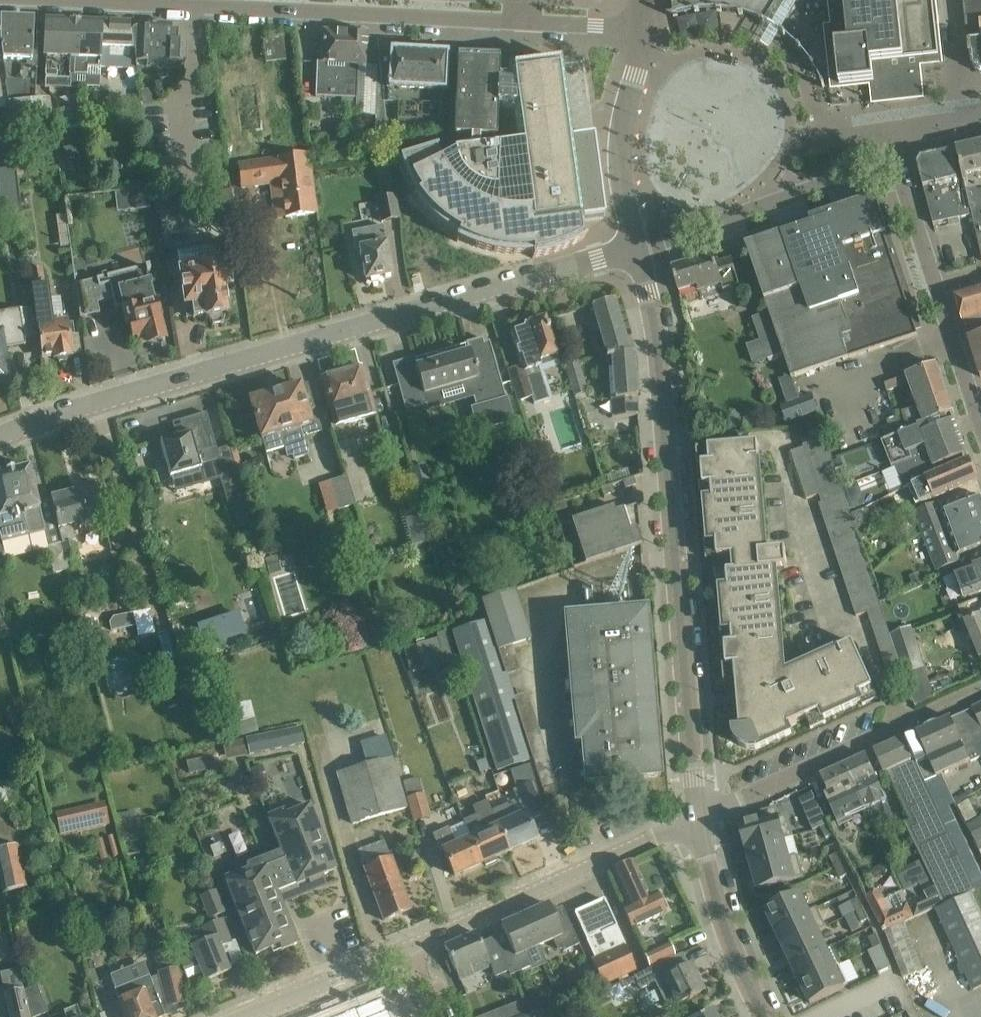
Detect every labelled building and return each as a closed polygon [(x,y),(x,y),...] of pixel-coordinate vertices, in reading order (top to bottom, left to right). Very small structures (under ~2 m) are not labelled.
[(769,14),(777,0),(673,0),(673,8),(699,2),(726,2),(753,8),(769,14)] [(896,8),(933,4),(933,0),(845,0),(846,13),(896,8)] [(970,55),(972,55),(973,67),(980,73),(980,0),(963,0),(970,55)] [(916,58),(939,55),(933,4),(896,8),(902,69),(921,67),(920,65),(916,66),(916,58)] [(847,46),(836,47),(838,73),(850,72),(852,89),(875,87),(873,69),(885,68),(885,71),(888,70),(902,69),(896,8),(846,13),(847,19),(844,19),(847,46)] [(34,22),(0,20),(0,48),(1,54),(3,68),(9,104),(35,102),(38,49),(32,49),(34,22)] [(80,21),(73,21),(45,20),(44,57),(46,57),(45,78),(46,78),(45,88),(78,89),(78,87),(71,87),(71,75),(71,57),(79,57),(80,21)] [(103,28),(103,22),(80,21),(79,57),(71,57),(71,75),(71,87),(78,87),(78,81),(77,81),(77,75),(88,76),(88,68),(101,68),(136,69),(132,33),(130,33),(130,24),(109,23),(109,28),(103,28)] [(135,29),(132,32),(136,69),(157,70),(157,75),(161,79),(165,79),(170,75),(170,63),(185,64),(186,32),(171,32),(172,25),(148,24),(148,30),(135,29)] [(384,102),(378,52),(366,52),(367,34),(323,31),(322,62),(317,62),(316,97),(342,98),(342,109),(356,110),(356,115),(375,116),(374,147),(388,148),(388,141),(384,102)] [(282,36),(264,39),(267,63),(285,61),(282,36)] [(390,53),(378,52),(384,102),(398,103),(397,119),(398,120),(397,140),(453,132),(457,57),(447,57),(447,55),(390,52),(390,53)] [(498,71),(499,57),(457,55),(453,132),(441,134),(453,134),(453,139),(467,140),(475,140),(495,141),(497,107),(498,71)] [(434,150),(402,160),(409,178),(418,194),(413,198),(414,200),(417,198),(425,209),(435,219),(446,227),(454,232),(458,235),(455,241),(457,242),(459,239),(471,245),(483,249),(494,252),(500,253),(510,254),(519,254),(529,253),(532,253),(533,258),(535,258),(534,256),(544,254),(550,253),(561,249),(570,246),(576,242),(583,238),(585,237),(584,235),(582,236),(581,225),(582,225),(581,220),(604,217),(593,137),(571,140),(560,60),(558,61),(558,64),(511,71),(510,67),(508,68),(509,72),(498,71),(497,107),(513,108),(519,147),(498,150),(475,153),(475,140),(467,140),(466,154),(457,155),(439,163),(434,150)] [(920,79),(922,79),(921,67),(902,69),(888,70),(889,79),(886,79),(887,89),(888,99),(921,96),(920,79)] [(3,68),(0,68),(0,105),(9,104),(3,68)] [(9,104),(14,137),(55,132),(49,102),(48,100),(47,101),(35,102),(9,104)] [(0,144),(0,152),(4,151),(11,151),(10,143),(0,144)] [(980,153),(979,145),(958,150),(980,252),(980,156),(980,153)] [(11,151),(4,151),(4,161),(12,161),(11,151)] [(54,151),(46,152),(48,166),(56,165),(54,151)] [(918,164),(934,224),(961,218),(961,217),(970,215),(966,196),(962,194),(952,151),(921,158),(921,159),(918,163),(918,164)] [(309,154),(239,164),(242,188),(271,185),(272,200),(283,198),(285,218),(317,213),(309,154)] [(12,161),(4,161),(5,171),(14,171),(12,161)] [(14,171),(5,171),(5,181),(15,181),(14,171)] [(15,181),(5,181),(6,191),(16,191),(15,181)] [(232,205),(230,190),(211,193),(213,207),(232,205)] [(16,191),(6,191),(6,201),(17,200),(16,191)] [(395,196),(375,200),(380,223),(400,219),(395,196)] [(847,261),(889,247),(884,234),(888,233),(876,196),(826,213),(838,249),(842,247),(847,261)] [(174,198),(155,201),(154,201),(156,215),(176,212),(174,198)] [(17,200),(6,201),(7,211),(19,210),(17,200)] [(7,211),(2,211),(2,219),(7,219),(20,218),(19,210),(7,211)] [(842,247),(838,249),(826,213),(810,218),(812,224),(784,233),(784,232),(782,233),(809,313),(840,302),(847,322),(865,316),(863,311),(855,286),(847,261),(842,247)] [(365,281),(393,276),(383,226),(352,232),(355,250),(359,249),(365,281)] [(840,302),(809,313),(782,233),(746,245),(747,247),(792,378),(876,349),(865,316),(847,322),(840,302)] [(223,324),(226,314),(228,314),(223,286),(230,285),(224,241),(177,248),(186,316),(192,315),(193,318),(205,316),(205,317),(207,317),(213,326),(223,324)] [(855,286),(897,272),(889,247),(847,261),(855,286)] [(740,285),(732,259),(717,263),(715,256),(672,268),(679,292),(698,286),(700,291),(722,285),(724,290),(740,285)] [(77,276),(74,276),(80,319),(101,314),(96,293),(109,290),(114,310),(123,308),(127,325),(130,325),(134,339),(139,338),(141,345),(147,343),(148,346),(165,342),(160,322),(163,317),(160,307),(155,304),(146,266),(78,283),(77,276)] [(43,269),(29,271),(37,326),(38,326),(43,357),(53,356),(54,359),(57,359),(60,362),(67,361),(68,357),(72,357),(69,335),(74,334),(73,324),(67,325),(67,321),(64,321),(64,319),(52,321),(47,287),(46,287),(43,269)] [(863,311),(906,297),(897,272),(855,286),(863,311)] [(964,320),(980,315),(980,286),(955,294),(963,320),(964,320)] [(876,349),(918,335),(906,297),(863,311),(865,316),(876,349)] [(606,355),(629,353),(614,300),(614,299),(592,305),(597,324),(606,355)] [(22,325),(20,309),(0,313),(0,382),(7,381),(2,349),(26,345),(22,325)] [(980,331),(980,315),(964,320),(968,335),(980,331)] [(558,361),(551,338),(545,319),(540,316),(539,316),(531,319),(530,320),(528,324),(528,325),(510,330),(523,371),(510,375),(518,401),(531,397),(534,404),(552,398),(542,366),(558,361)] [(969,339),(975,358),(980,356),(980,335),(969,339)] [(398,383),(406,410),(426,404),(423,394),(468,381),(475,408),(474,408),(480,429),(513,420),(507,400),(506,399),(489,342),(484,343),(482,338),(466,343),(469,351),(416,367),(419,378),(398,383)] [(634,398),(637,397),(633,353),(629,353),(606,355),(606,359),(608,359),(609,370),(613,370),(615,398),(610,398),(610,400),(611,400),(612,416),(612,418),(639,415),(638,414),(635,414),(634,398)] [(578,360),(564,365),(574,396),(588,391),(578,360)] [(889,427),(884,430),(887,439),(954,414),(946,390),(937,365),(907,376),(909,383),(914,397),(911,398),(914,408),(902,412),(903,414),(887,420),(889,427)] [(375,416),(367,386),(361,367),(322,378),(334,421),(330,423),(346,477),(355,505),(373,500),(355,440),(349,441),(344,424),(375,416)] [(315,409),(308,386),(301,388),(300,386),(275,393),(292,450),(294,459),(308,455),(303,438),(322,433),(318,418),(311,420),(308,411),(315,409)] [(286,451),(292,450),(275,393),(250,401),(261,440),(263,439),(267,453),(285,447),(286,451)] [(787,421),(816,410),(818,410),(812,393),(781,405),(787,421)] [(184,434),(160,441),(170,476),(200,467),(200,468),(205,484),(220,479),(228,505),(245,500),(230,446),(217,449),(206,413),(180,421),(184,434)] [(946,440),(960,434),(953,416),(955,416),(954,414),(887,439),(887,440),(896,462),(927,449),(926,446),(945,438),(946,440)] [(896,462),(893,463),(904,488),(909,486),(908,485),(937,473),(935,468),(968,454),(960,434),(946,440),(945,438),(926,446),(927,449),(896,462)] [(815,453),(829,448),(825,438),(811,439),(815,453)] [(762,481),(761,467),(759,443),(709,447),(710,463),(702,464),(704,486),(712,485),(762,481)] [(794,461),(808,457),(805,447),(791,452),(794,461)] [(819,463),(832,458),(829,448),(815,453),(819,463)] [(798,471),(811,466),(808,457),(794,461),(798,471)] [(822,473),(836,469),(833,461),(832,458),(819,463),(822,473)] [(833,461),(836,469),(843,466),(841,458),(833,461)] [(917,505),(978,480),(979,479),(970,459),(937,473),(908,485),(909,486),(917,505)] [(410,469),(420,505),(435,500),(425,465),(410,469)] [(801,480),(814,476),(811,466),(798,471),(801,480)] [(34,487),(29,468),(0,475),(0,554),(4,553),(1,541),(16,538),(28,535),(45,531),(34,487)] [(825,484),(839,479),(836,469),(822,473),(825,484)] [(804,490),(818,485),(814,476),(801,480),(804,490)] [(338,510),(355,505),(346,477),(330,481),(338,510)] [(625,489),(636,485),(634,478),(630,479),(623,482),(625,489)] [(829,494),(842,490),(839,479),(825,484),(829,494)] [(707,519),(764,514),(762,481),(712,485),(713,499),(705,500),(707,519)] [(103,517),(99,501),(95,482),(77,486),(78,490),(51,497),(62,543),(61,543),(68,569),(69,569),(66,560),(78,557),(74,540),(75,540),(71,525),(103,517)] [(804,490),(807,499),(821,495),(818,485),(804,490)] [(612,486),(601,489),(603,496),(614,492),(612,486)] [(821,508),(846,500),(842,490),(829,494),(831,500),(819,504),(821,508)] [(415,495),(398,500),(412,547),(429,542),(415,495)] [(980,523),(980,499),(972,502),(970,502),(970,503),(943,513),(939,502),(915,511),(924,534),(936,529),(939,536),(949,532),(950,535),(980,523)] [(824,519),(849,510),(846,500),(821,508),(824,519)] [(622,534),(636,530),(640,529),(638,504),(615,512),(622,534)] [(622,534),(615,512),(614,507),(571,521),(585,564),(641,545),(636,530),(622,534)] [(828,529),(853,521),(849,510),(824,519),(828,529)] [(764,514),(707,519),(709,542),(717,541),(718,557),(734,556),(736,571),(788,568),(786,550),(768,552),(764,514)] [(831,540),(856,531),(853,521),(828,529),(831,540)] [(950,535),(949,532),(939,536),(936,529),(924,534),(938,570),(962,561),(959,555),(980,546),(980,523),(950,535)] [(835,550),(860,542),(856,531),(831,540),(835,550)] [(838,560),(863,552),(860,542),(835,550),(838,560)] [(54,573),(68,569),(61,543),(48,546),(54,573)] [(841,571),(866,563),(863,552),(838,560),(841,571)] [(955,572),(965,598),(980,592),(980,559),(973,562),(974,565),(955,572)] [(845,581),(870,573),(866,563),(841,571),(845,581)] [(722,608),(780,603),(777,569),(736,571),(727,571),(729,587),(721,588),(722,608)] [(848,592),(873,583),(870,573),(845,581),(848,592)] [(852,602),(877,594),(873,583),(848,592),(852,602)] [(531,640),(515,590),(482,601),(498,650),(531,640)] [(855,612),(880,604),(877,594),(852,602),(855,612)] [(959,608),(980,659),(980,599),(959,608)] [(733,644),(783,639),(780,603),(722,608),(724,630),(732,630),(733,644)] [(870,619),(884,615),(880,604),(855,612),(857,616),(868,613),(870,619)] [(660,776),(646,609),(646,608),(564,615),(575,743),(581,742),(585,784),(578,787),(579,790),(577,791),(578,793),(580,792),(580,791),(586,789),(585,783),(660,776)] [(249,640),(239,611),(197,625),(206,654),(249,640)] [(873,629),(887,625),(884,615),(870,619),(873,629)] [(496,771),(528,761),(483,621),(452,631),(496,771)] [(877,640),(890,635),(887,625),(873,629),(877,640)] [(912,628),(891,634),(904,674),(927,667),(912,628)] [(880,650),(894,646),(890,635),(877,640),(880,650)] [(438,638),(415,645),(418,656),(441,649),(438,638)] [(744,686),(786,673),(783,639),(733,644),(725,644),(727,666),(735,666),(737,687),(744,686)] [(822,656),(846,709),(863,701),(859,694),(874,688),(853,642),(822,656)] [(884,661),(897,656),(894,646),(880,650),(884,661)] [(824,719),(846,709),(822,656),(786,673),(806,718),(821,712),(824,719)] [(887,671),(901,666),(897,656),(884,661),(887,671)] [(789,726),(806,718),(786,673),(744,686),(750,700),(739,705),(741,730),(742,730),(742,729),(751,728),(760,748),(792,733),(789,726)] [(250,702),(234,704),(238,735),(254,733),(250,702)] [(972,709),(980,726),(980,704),(972,709)] [(875,751),(880,764),(884,773),(888,771),(911,821),(905,823),(936,888),(944,905),(973,892),(976,890),(976,892),(980,890),(980,877),(954,820),(941,789),(939,790),(939,792),(938,793),(932,796),(925,782),(970,762),(962,744),(963,744),(951,717),(940,722),(940,723),(907,739),(906,737),(875,751)] [(305,744),(301,727),(246,738),(249,755),(305,744)] [(877,778),(875,774),(867,755),(846,765),(856,787),(850,790),(855,801),(861,798),(865,807),(867,809),(886,801),(876,778),(877,778)] [(354,768),(338,773),(352,823),(406,808),(392,757),(367,765),(354,768)] [(189,773),(203,770),(200,759),(187,762),(189,773)] [(262,764),(251,769),(255,777),(265,772),(262,764)] [(865,810),(867,809),(865,807),(861,798),(855,801),(850,790),(856,787),(846,765),(822,776),(830,794),(827,796),(839,822),(852,816),(850,812),(863,806),(865,810)] [(526,813),(543,806),(534,780),(512,790),(518,802),(508,806),(508,808),(493,814),(509,851),(537,838),(526,813)] [(561,799),(563,798),(562,797),(561,797),(561,798),(559,798),(555,785),(541,790),(547,804),(561,798),(561,799)] [(407,798),(414,821),(430,817),(423,793),(407,798)] [(967,825),(979,819),(972,806),(977,803),(974,798),(958,806),(967,825)] [(509,851),(493,814),(486,800),(472,807),(475,814),(463,820),(470,837),(482,863),(509,851)] [(54,813),(60,836),(108,824),(103,801),(54,813)] [(336,869),(328,851),(310,805),(286,815),(284,810),(267,817),(281,850),(246,864),(248,869),(224,879),(256,954),(279,945),(281,950),(298,943),(280,900),(289,896),(290,900),(291,899),(290,896),(298,892),(300,896),(316,889),(314,884),(325,880),(323,875),(336,869)] [(747,827),(741,828),(747,849),(783,838),(783,840),(793,837),(787,816),(777,818),(775,808),(762,812),(765,822),(759,823),(758,822),(747,825),(747,827)] [(121,812),(125,839),(138,838),(135,810),(121,812)] [(821,810),(807,816),(813,831),(820,827),(828,823),(821,810)] [(979,819),(967,825),(977,844),(980,842),(980,818),(979,819)] [(828,823),(820,827),(826,838),(833,834),(828,823)] [(470,837),(456,844),(448,827),(432,834),(441,852),(443,851),(454,875),(482,863),(470,837)] [(96,841),(100,857),(117,853),(112,836),(96,841)] [(753,869),(798,856),(798,855),(788,857),(783,840),(783,838),(747,849),(753,869)] [(411,910),(404,891),(385,842),(358,852),(384,920),(411,910)] [(223,852),(219,843),(210,847),(214,856),(223,852)] [(0,849),(0,878),(3,892),(28,887),(19,845),(0,849)] [(835,853),(828,857),(833,868),(840,864),(835,853)] [(798,856),(753,869),(758,889),(804,876),(798,856)] [(648,896),(632,861),(612,871),(628,905),(625,907),(631,919),(628,920),(632,929),(666,914),(664,911),(668,909),(661,894),(655,897),(654,894),(648,896)] [(840,864),(833,868),(838,879),(846,875),(840,864)] [(936,888),(907,901),(908,902),(915,917),(944,905),(936,888)] [(200,896),(209,919),(225,912),(216,890),(200,896)] [(884,932),(886,931),(906,922),(915,918),(915,917),(908,902),(907,901),(903,891),(885,900),(881,891),(867,899),(884,932)] [(935,909),(973,991),(980,988),(980,911),(973,892),(944,905),(935,909)] [(766,909),(775,928),(817,908),(817,907),(808,911),(800,893),(766,909)] [(856,898),(849,901),(854,912),(862,908),(856,898)] [(576,913),(574,914),(595,959),(591,961),(602,985),(623,976),(612,952),(623,947),(620,941),(623,940),(617,927),(605,900),(603,900),(605,904),(577,916),(576,913)] [(548,904),(525,914),(538,945),(553,939),(557,949),(560,950),(562,949),(563,951),(579,944),(571,925),(560,930),(548,904)] [(775,928),(784,947),(826,927),(817,908),(775,928)] [(862,908),(854,912),(860,923),(867,919),(862,908)] [(524,951),(538,945),(525,914),(501,925),(513,951),(502,956),(494,937),(493,938),(511,980),(512,979),(510,975),(529,967),(530,964),(524,951)] [(231,942),(222,920),(222,919),(202,926),(207,939),(191,945),(194,952),(179,959),(186,978),(201,971),(205,981),(230,971),(220,947),(231,942)] [(890,942),(910,934),(906,922),(886,931),(890,942)] [(784,947),(792,965),(826,949),(818,932),(827,927),(826,927),(784,947)] [(511,980),(493,938),(481,943),(476,932),(445,946),(456,970),(469,964),(473,974),(491,966),(496,977),(499,976),(502,983),(511,980)] [(874,934),(867,938),(872,949),(879,945),(874,934)] [(894,953),(915,946),(910,934),(890,942),(894,953)] [(642,944),(645,952),(655,948),(652,939),(642,944)] [(669,942),(644,953),(650,967),(675,956),(669,942)] [(612,952),(623,976),(636,970),(625,946),(612,952)] [(891,967),(881,946),(868,952),(878,973),(891,967)] [(899,965),(919,958),(915,946),(894,953),(899,965)] [(792,965),(801,984),(839,965),(835,967),(826,949),(792,965)] [(904,977),(924,969),(919,958),(899,965),(904,977)] [(670,961),(651,970),(656,981),(670,1008),(689,999),(692,998),(692,997),(703,992),(690,965),(675,972),(670,961)] [(801,984),(810,1003),(849,985),(839,965),(801,984)] [(187,1002),(178,968),(159,972),(165,996),(150,1002),(156,1016),(163,1016),(183,1009),(181,1003),(187,1002)] [(115,989),(120,1000),(119,1001),(125,1016),(156,1016),(150,1002),(165,996),(159,998),(150,975),(141,979),(115,989)] [(633,976),(620,982),(623,988),(636,982),(634,976),(633,976)] [(30,1016),(35,1016),(48,1012),(37,985),(24,990),(30,1016)] [(24,990),(24,991),(23,988),(4,992),(9,1016),(30,1016),(24,990)] [(335,1016),(391,1016),(383,997),(335,1016)] [(507,1007),(511,1016),(519,1016),(522,1016),(517,1002),(507,1007)] [(77,1006),(64,1011),(67,1016),(81,1016),(77,1006)] [(664,1009),(646,1016),(668,1016),(664,1009)]
